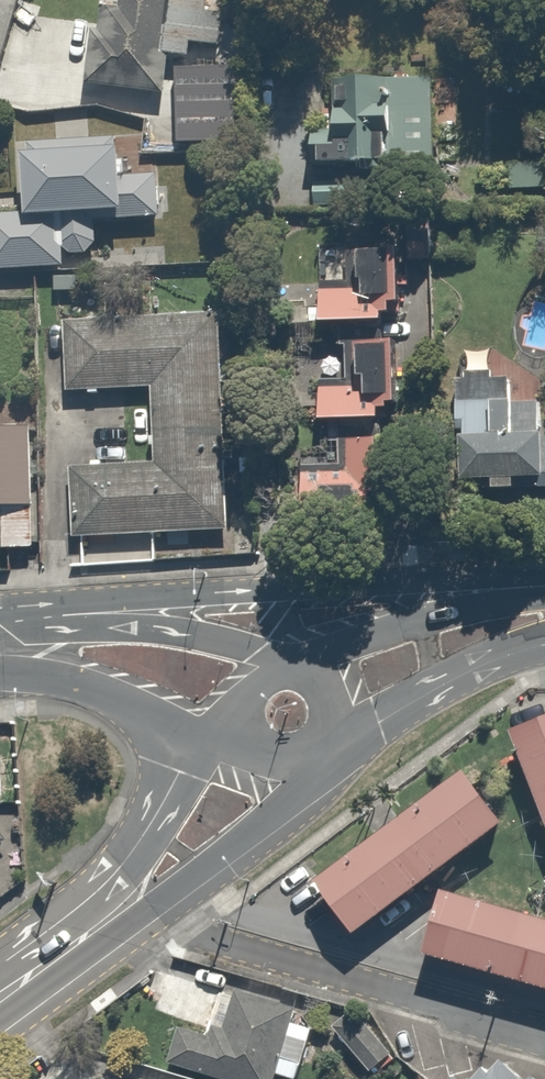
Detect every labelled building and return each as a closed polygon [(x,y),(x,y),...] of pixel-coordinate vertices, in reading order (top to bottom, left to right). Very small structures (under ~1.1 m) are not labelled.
[(105,29),(98,28),(90,85),(174,97),(179,62),(199,65),(209,0),(109,0),(105,29)] [(247,82),(190,70),(181,110),(239,122),(247,82)] [(440,86),(337,81),(336,111),(316,110),(313,167),(317,167),(316,195),(435,200),(440,86)] [(110,222),(171,217),(168,172),(134,174),(133,152),(121,153),(120,133),(29,139),(34,208),(0,210),(0,275),(70,270),(69,257),(112,254),(110,222)] [(348,340),(424,338),(422,259),(448,259),(447,232),(409,233),(409,244),(363,245),(364,284),(331,285),(332,340),(348,340)] [(224,534),(216,316),(64,321),(66,388),(149,385),(152,459),(69,462),(72,540),(224,534)] [(424,338),(348,340),(348,355),(353,355),(354,385),(324,386),(325,427),(427,424),(424,338)] [(459,372),(459,485),(544,485),(544,403),(515,403),(515,372),(459,372)] [(8,508),(7,561),(42,561),(42,428),(0,428),(0,508),(8,508)] [(399,439),(355,437),(354,469),(311,468),(310,508),(397,511),(399,439)] [(544,815),(544,715),(511,728),(544,815)] [(0,766),(0,864),(9,857),(9,766),(0,766)] [(466,771),(317,879),(355,931),(504,822),(466,771)] [(444,890),(426,951),(544,986),(544,920),(444,890)] [(204,1074),(203,1078),(283,1078),(289,1078),(304,1078),(308,1061),(295,1058),(307,1010),(229,990),(218,1036),(185,1028),(175,1066),(204,1074)] [(369,1011),(340,1030),(374,1078),(376,1078),(403,1060),(369,1011)] [(509,1063),(492,1078),(525,1078),(509,1063)]
